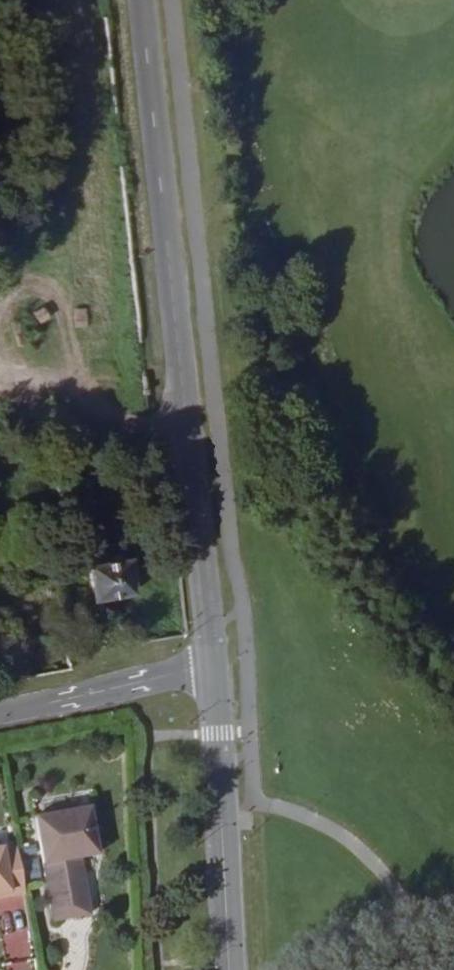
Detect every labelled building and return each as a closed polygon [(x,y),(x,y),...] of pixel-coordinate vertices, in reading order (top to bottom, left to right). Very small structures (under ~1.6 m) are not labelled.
[(112,623),(108,588),(64,597),(69,630),(112,623)] [(90,806),(36,816),(54,915),(90,908),(82,867),(74,861),(73,852),(97,848),(90,806)] [(17,849),(2,852),(2,850),(0,850),(0,898),(25,894),(17,849)] [(82,867),(79,851),(73,852),(74,861),(82,867)]
